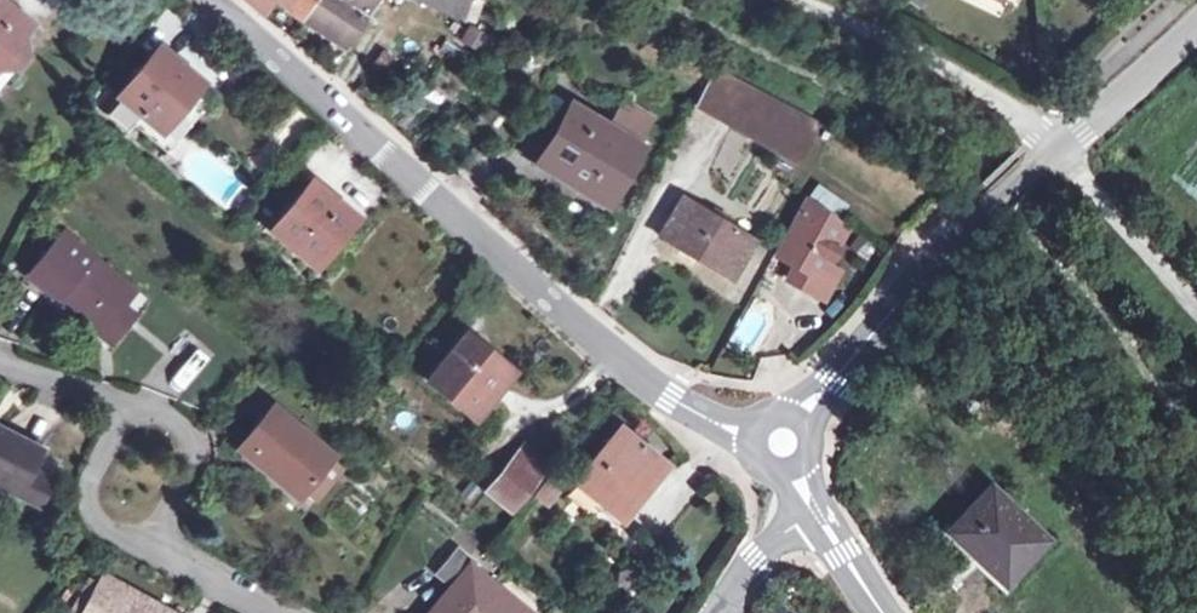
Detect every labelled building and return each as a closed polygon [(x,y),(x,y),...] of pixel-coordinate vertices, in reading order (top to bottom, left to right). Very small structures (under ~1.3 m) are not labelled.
[(25,54),(22,42),(19,39),(31,25),(0,0),(0,85),(25,54)] [(304,16),(344,41),(371,0),(280,0),(304,16)] [(454,14),(460,0),(417,0),(454,14)] [(160,50),(119,99),(142,119),(159,133),(185,102),(200,84),(160,50)] [(711,76),(696,103),(795,161),(811,134),(711,76)] [(200,114),(185,102),(159,133),(142,119),(135,127),(166,153),(200,114)] [(623,104),(607,131),(638,149),(654,121),(623,104)] [(607,131),(570,110),(543,157),(561,168),(558,173),(607,203),(638,149),(607,131)] [(540,163),(558,173),(561,168),(543,157),(540,163)] [(314,182),(272,232),(314,266),(355,217),(314,182)] [(826,265),(848,228),(808,199),(776,256),(799,270),(818,280),(826,265)] [(683,200),(661,237),(732,280),(754,242),(683,200)] [(61,233),(28,274),(98,332),(119,307),(131,293),(61,233)] [(843,275),(826,265),(818,280),(799,270),(792,283),(829,302),(843,275)] [(728,342),(750,352),(770,310),(749,299),(728,342)] [(130,316),(119,307),(98,332),(109,341),(130,316)] [(464,336),(428,380),(475,419),(506,382),(480,359),(485,353),(464,336)] [(180,394),(208,359),(196,349),(167,384),(180,394)] [(334,456),(273,406),(238,448),(267,471),(271,467),(304,494),(334,456)] [(622,428),(576,484),(597,501),(615,515),(622,506),(629,512),(667,465),(622,428)] [(16,494),(29,469),(38,450),(0,430),(0,486),(16,494)] [(526,447),(515,458),(539,477),(549,465),(526,447)] [(346,466),(334,456),(304,494),(316,503),(346,466)] [(515,458),(489,490),(513,510),(539,477),(515,458)] [(49,481),(29,469),(16,494),(37,504),(49,481)] [(551,481),(538,497),(547,504),(560,488),(551,481)] [(590,509),(597,501),(576,484),(569,491),(590,509)] [(990,489),(949,532),(970,552),(974,548),(1009,580),(1046,541),(990,489)] [(621,521),(629,512),(622,506),(615,515),(621,521)] [(1004,585),(1009,580),(974,548),(970,552),(1004,585)] [(457,551),(438,574),(455,588),(435,612),(525,612),(471,568),(474,564),(457,551)] [(102,578),(84,612),(166,612),(102,578)]
